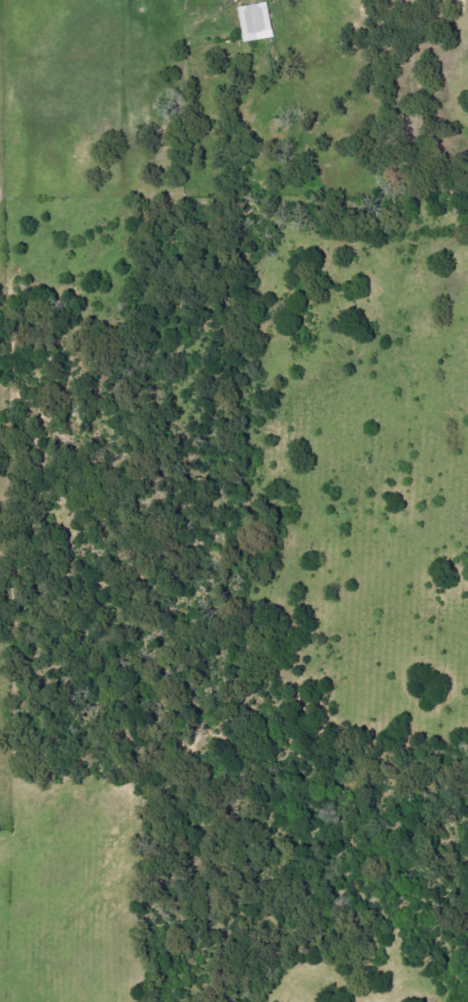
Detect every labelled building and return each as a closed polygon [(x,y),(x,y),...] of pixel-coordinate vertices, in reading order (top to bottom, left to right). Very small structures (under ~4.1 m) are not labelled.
[(241,7),(247,42),(276,37),(270,2),(241,7)]
